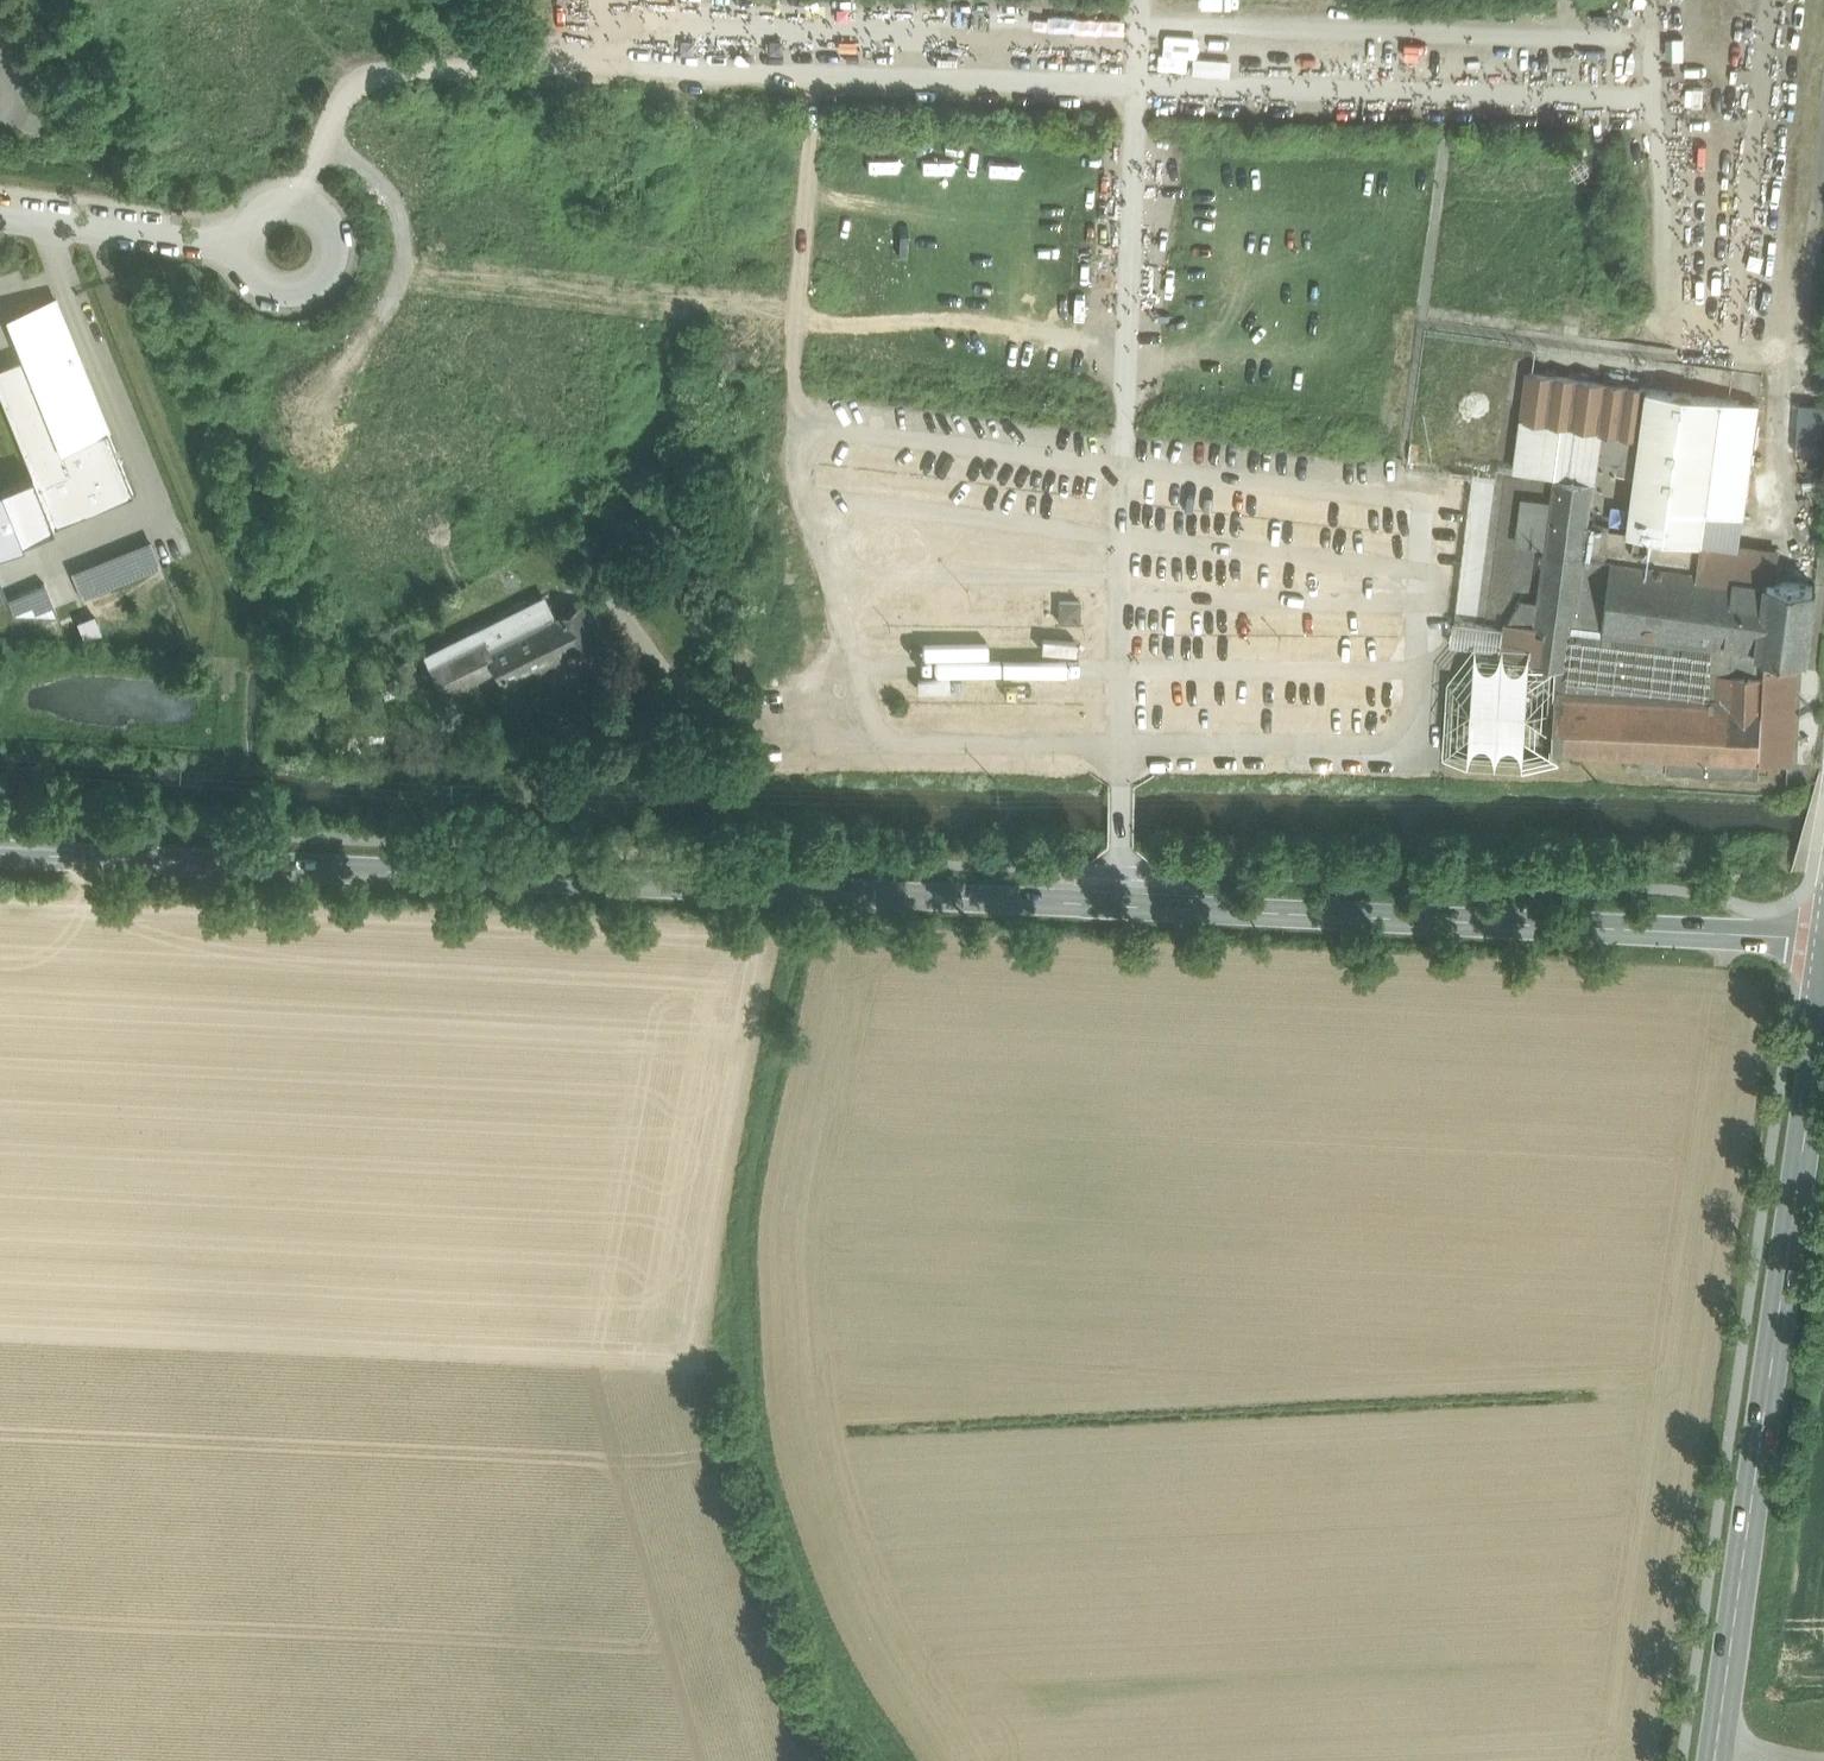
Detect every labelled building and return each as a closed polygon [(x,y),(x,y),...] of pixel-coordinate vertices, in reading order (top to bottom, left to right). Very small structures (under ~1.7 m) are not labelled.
[(55,298),(9,316),(25,355),(0,365),(0,393),(54,525),(133,493),(56,301),(55,298)] [(1647,386),(1529,371),(1516,469),(1556,474),(1593,479),(1597,457),(1622,461),(1620,471),(1635,473),(1647,386)] [(1731,398),(1647,386),(1635,473),(1627,529),(1627,530),(1701,540),(1701,539),(1705,509),(1744,514),(1759,402),(1731,398)] [(1531,657),(1531,660),(1558,664),(1568,665),(1583,553),(1587,523),(1593,479),(1556,474),(1539,599),(1531,657)] [(22,540),(1,485),(0,486),(0,548),(22,540)] [(1779,550),(1701,539),(1701,540),(1627,530),(1627,529),(1587,523),(1583,553),(1766,578),(1766,576),(1775,577),(1779,550)] [(155,540),(74,565),(82,592),(163,567),(155,540)] [(46,582),(35,550),(25,553),(23,544),(0,551),(0,597),(46,582)] [(1766,578),(1583,553),(1568,665),(1558,664),(1553,749),(1554,749),(1668,754),(1668,768),(1750,772),(1750,775),(1758,776),(1760,759),(1764,666),(1765,649),(1757,648),(1766,578)] [(1463,571),(1459,617),(1479,618),(1483,573),(1463,571)] [(1775,577),(1766,576),(1766,578),(1757,648),(1765,649),(1807,654),(1816,582),(1775,577)] [(1523,597),(1509,620),(1509,625),(1504,654),(1531,657),(1539,599),(1523,597)] [(429,657),(433,664),(485,638),(488,645),(541,619),(543,623),(556,616),(546,598),(429,657)] [(1059,600),(1059,621),(1079,621),(1080,601),(1059,600)] [(541,619),(488,645),(485,638),(433,664),(446,691),(497,666),(503,677),(553,652),(555,656),(594,636),(579,605),(556,616),(543,623),(541,619)] [(1455,618),(1453,644),(1477,646),(1479,646),(1478,651),(1504,654),(1509,625),(1455,618)] [(1504,654),(1478,651),(1479,646),(1477,646),(1474,680),(1450,679),(1446,750),(1554,755),(1554,749),(1553,749),(1558,664),(1531,660),(1531,657),(1504,654)] [(1793,667),(1764,666),(1760,759),(1789,760),(1793,667)]
